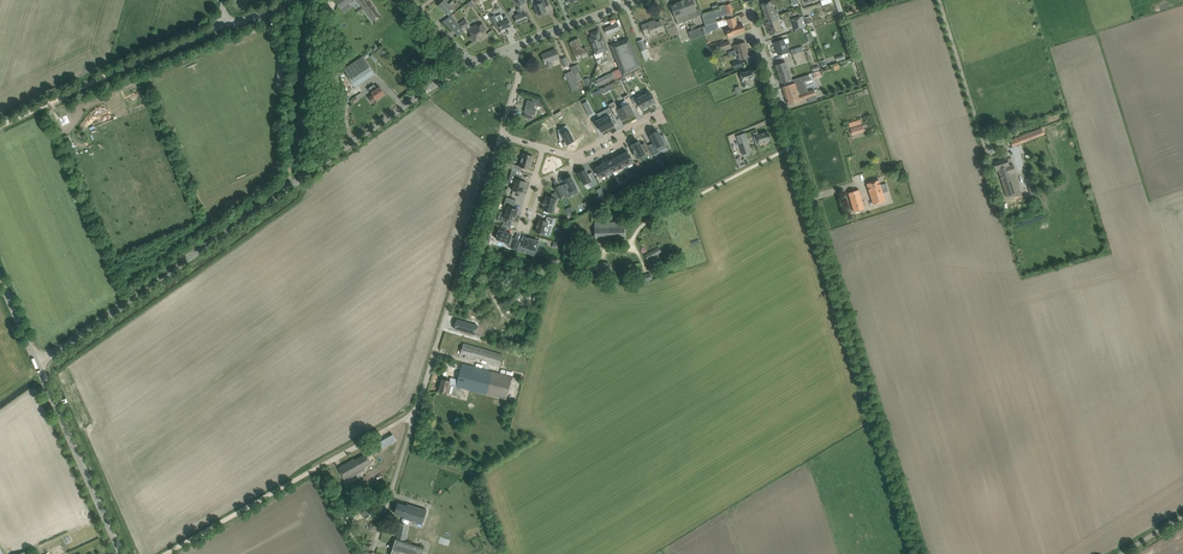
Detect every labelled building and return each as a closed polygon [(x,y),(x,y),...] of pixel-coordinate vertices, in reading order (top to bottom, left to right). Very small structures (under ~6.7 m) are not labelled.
[(335,1),(341,9),(349,3),(353,0),(352,0),(336,0),(335,1)] [(373,22),(380,17),(375,9),(369,0),(357,0),(373,22)] [(446,14),(453,7),(456,9),(460,5),(457,2),(456,3),(454,0),(449,5),(445,0),(444,0),(439,6),(446,14)] [(530,0),(533,6),(534,5),(538,15),(546,12),(545,7),(549,5),(547,0),(531,0),(530,0)] [(685,22),(692,19),(685,0),(683,0),(678,2),(685,22)] [(693,3),(694,3),(693,0),(685,0),(692,19),(698,17),(696,10),(697,10),(695,6),(694,6),(693,3)] [(838,12),(843,11),(839,0),(834,0),(838,12)] [(764,17),(765,20),(779,16),(777,9),(774,10),(771,1),(761,4),(765,17),(764,17)] [(678,2),(671,5),(678,24),(685,22),(678,2),(677,2),(678,2)] [(705,25),(716,22),(723,20),(722,16),(733,12),(730,4),(720,7),(721,9),(702,15),(705,25)] [(515,16),(517,23),(528,19),(525,12),(524,13),(522,8),(519,9),(517,10),(519,14),(515,16)] [(494,26),(498,24),(499,23),(502,29),(511,26),(508,20),(506,15),(502,17),(501,14),(496,16),(495,15),(490,17),(494,26)] [(779,16),(765,20),(770,35),(784,30),(783,28),(782,28),(778,18),(780,18),(779,16)] [(801,16),(792,19),(796,31),(805,28),(801,16)] [(727,19),(730,28),(731,30),(726,31),(728,37),(745,31),(742,23),(737,25),(734,17),(727,19)] [(466,20),(459,25),(462,29),(466,26),(468,24),(469,24),(466,20)] [(664,30),(663,26),(660,21),(655,23),(655,22),(652,23),(651,21),(641,25),(645,35),(650,33),(651,35),(664,30)] [(705,25),(707,31),(718,27),(716,22),(705,25)] [(469,30),(472,35),(470,37),(474,42),(481,36),(483,39),(488,35),(484,30),(487,29),(483,23),(478,27),(476,24),(472,28),(469,30)] [(605,28),(607,34),(619,29),(617,23),(605,28)] [(697,33),(698,37),(704,35),(701,27),(695,29),(697,33)] [(593,37),(590,38),(593,44),(595,49),(596,52),(596,53),(594,54),(596,58),(602,56),(602,55),(603,55),(603,54),(603,53),(603,52),(602,52),(602,51),(607,49),(607,48),(605,45),(603,38),(601,39),(598,31),(592,33),(592,34),(593,37)] [(575,57),(581,54),(583,58),(589,56),(587,52),(586,47),(582,49),(578,38),(572,41),(574,45),(571,46),(575,57)] [(621,69),(613,72),(616,80),(624,77),(623,76),(641,68),(628,38),(611,45),(621,69)] [(638,42),(642,52),(647,50),(647,49),(643,39),(638,42)] [(774,42),(778,55),(789,52),(786,44),(784,44),(783,39),(774,42)] [(716,46),(717,51),(730,46),(728,42),(716,46)] [(729,54),(733,53),(747,49),(745,42),(736,44),(736,45),(733,46),(735,50),(728,52),(729,54)] [(559,59),(558,55),(556,49),(542,55),(545,64),(546,64),(547,68),(553,65),(552,61),(559,59)] [(733,53),(734,56),(738,55),(739,59),(748,57),(746,50),(747,49),(733,53)] [(343,69),(355,87),(374,74),(362,56),(343,69)] [(283,89),(287,89),(289,61),(279,60),(277,83),(284,84),(283,89)] [(776,65),(781,83),(791,79),(786,62),(776,65)] [(575,64),(570,67),(577,81),(582,79),(575,64)] [(572,70),(564,74),(565,76),(564,77),(565,80),(567,79),(573,92),(580,88),(577,81),(572,70)] [(740,73),(743,81),(742,82),(744,88),(750,86),(748,80),(754,78),(752,70),(740,73)] [(600,89),(616,80),(613,72),(596,81),(597,83),(594,85),(596,88),(597,87),(598,89),(600,88),(600,89)] [(782,87),(788,104),(816,96),(814,90),(806,92),(802,82),(810,79),(809,75),(791,80),(792,84),(782,87)] [(610,84),(603,88),(605,93),(613,89),(610,84)] [(384,94),(381,89),(380,87),(377,89),(374,85),(371,87),(373,91),(372,93),(373,95),(369,97),(372,102),(384,94)] [(601,92),(599,89),(590,94),(592,97),(601,92)] [(650,92),(643,95),(649,106),(656,103),(650,92)] [(627,104),(622,107),(628,117),(634,114),(631,108),(634,106),(628,94),(623,97),(627,104)] [(643,95),(636,99),(642,110),(649,106),(643,95)] [(540,100),(538,100),(533,98),(532,101),(528,100),(524,112),(534,115),(536,110),(534,109),(535,105),(538,106),(540,100)] [(587,101),(583,104),(589,115),(593,113),(587,102),(587,101)] [(614,102),(609,104),(615,116),(618,114),(621,120),(628,117),(622,107),(618,109),(614,102)] [(606,113),(601,116),(608,129),(614,125),(611,119),(614,118),(609,108),(604,110),(606,113)] [(599,117),(595,119),(601,132),(608,129),(601,116),(600,113),(597,114),(599,117)] [(574,141),(566,125),(558,130),(560,140),(561,140),(561,139),(563,138),(564,138),(567,144),(574,141)] [(851,129),(852,134),(864,131),(863,125),(851,129)] [(1010,140),(1012,146),(1044,134),(1042,128),(1010,140)] [(653,143),(648,145),(654,156),(660,153),(657,147),(664,143),(666,143),(664,135),(660,135),(658,132),(651,135),(655,144),(653,145),(653,143)] [(770,140),(768,132),(758,135),(757,132),(753,133),(756,145),(770,140)] [(751,152),(749,146),(745,133),(736,136),(743,155),(751,152)] [(635,144),(631,145),(637,157),(645,153),(643,150),(647,148),(648,151),(649,151),(645,143),(640,145),(640,144),(639,141),(634,143),(635,144)] [(627,151),(621,154),(627,165),(627,166),(633,163),(627,151)] [(523,167),(529,169),(533,156),(524,153),(520,166),(513,164),(512,169),(520,171),(521,171),(523,167)] [(621,154),(616,157),(622,168),(627,165),(621,154)] [(616,157),(611,160),(616,170),(618,173),(623,170),(622,168),(616,157)] [(1015,172),(1015,170),(1013,164),(1009,165),(1007,158),(993,162),(996,172),(998,171),(1006,197),(1020,192),(1014,173),(1015,172)] [(661,159),(656,161),(660,169),(665,166),(661,159)] [(611,160),(606,162),(611,173),(616,170),(611,160)] [(606,162),(601,165),(606,175),(611,173),(606,162)] [(656,163),(640,171),(643,177),(659,169),(656,163)] [(601,165),(595,168),(600,178),(606,175),(601,165)] [(512,184),(514,184),(524,187),(526,181),(521,180),(522,176),(519,175),(520,171),(512,169),(511,172),(515,174),(512,184)] [(589,176),(585,169),(577,173),(583,184),(588,182),(590,187),(597,183),(593,174),(589,176)] [(564,183),(561,185),(565,193),(577,187),(571,175),(570,176),(569,175),(566,177),(566,178),(562,180),(564,183)] [(885,200),(881,185),(879,180),(867,184),(873,204),(885,200)] [(514,184),(512,190),(523,193),(524,187),(514,184)] [(559,185),(554,188),(559,198),(564,195),(559,185)] [(598,196),(595,197),(597,200),(604,197),(600,188),(596,190),(598,196)] [(858,190),(848,193),(854,211),(864,208),(858,190)] [(544,205),(542,210),(553,213),(553,212),(554,212),(556,207),(555,207),(557,199),(547,196),(545,201),(544,200),(543,205),(544,205)] [(504,211),(516,215),(518,209),(512,207),(514,203),(505,201),(504,205),(506,206),(504,211)] [(501,221),(508,223),(509,219),(514,221),(516,215),(504,211),(501,221)] [(535,232),(545,235),(548,225),(553,226),(555,219),(547,217),(546,221),(539,219),(538,223),(537,223),(536,227),(537,227),(535,232)] [(595,227),(595,238),(598,238),(619,237),(625,237),(624,226),(618,227),(617,222),(611,222),(610,222),(608,223),(595,223),(595,227)] [(511,248),(516,249),(519,240),(513,238),(513,239),(511,239),(512,234),(506,232),(508,229),(502,227),(501,231),(499,230),(498,234),(497,235),(498,235),(497,239),(506,242),(506,243),(509,245),(509,246),(511,247),(511,248)] [(520,243),(517,251),(525,253),(527,248),(536,251),(539,241),(533,239),(532,240),(525,238),(524,244),(520,243)] [(645,255),(647,260),(656,255),(654,250),(645,255)] [(583,260),(582,270),(608,273),(609,263),(583,260)] [(642,276),(644,282),(652,279),(650,273),(642,276)] [(457,319),(454,329),(475,335),(476,334),(478,326),(478,325),(457,319)] [(502,354),(469,345),(463,343),(460,353),(500,364),(502,354)] [(491,373),(462,366),(458,379),(456,386),(506,400),(512,377),(491,371),(491,373)] [(456,386),(458,379),(451,377),(450,381),(443,379),(439,391),(447,393),(449,384),(456,386)] [(388,437),(384,439),(380,442),(383,447),(396,440),(393,434),(388,437)] [(371,463),(369,459),(366,454),(355,460),(354,459),(338,468),(345,481),(365,470),(364,467),(371,463)] [(427,510),(413,506),(407,504),(407,506),(398,503),(394,513),(403,516),(403,518),(422,524),(427,510)] [(361,513),(364,517),(374,512),(372,507),(367,510),(361,513)] [(397,538),(406,540),(409,524),(399,523),(397,538)] [(425,548),(396,539),(391,553),(423,553),(425,548)]
